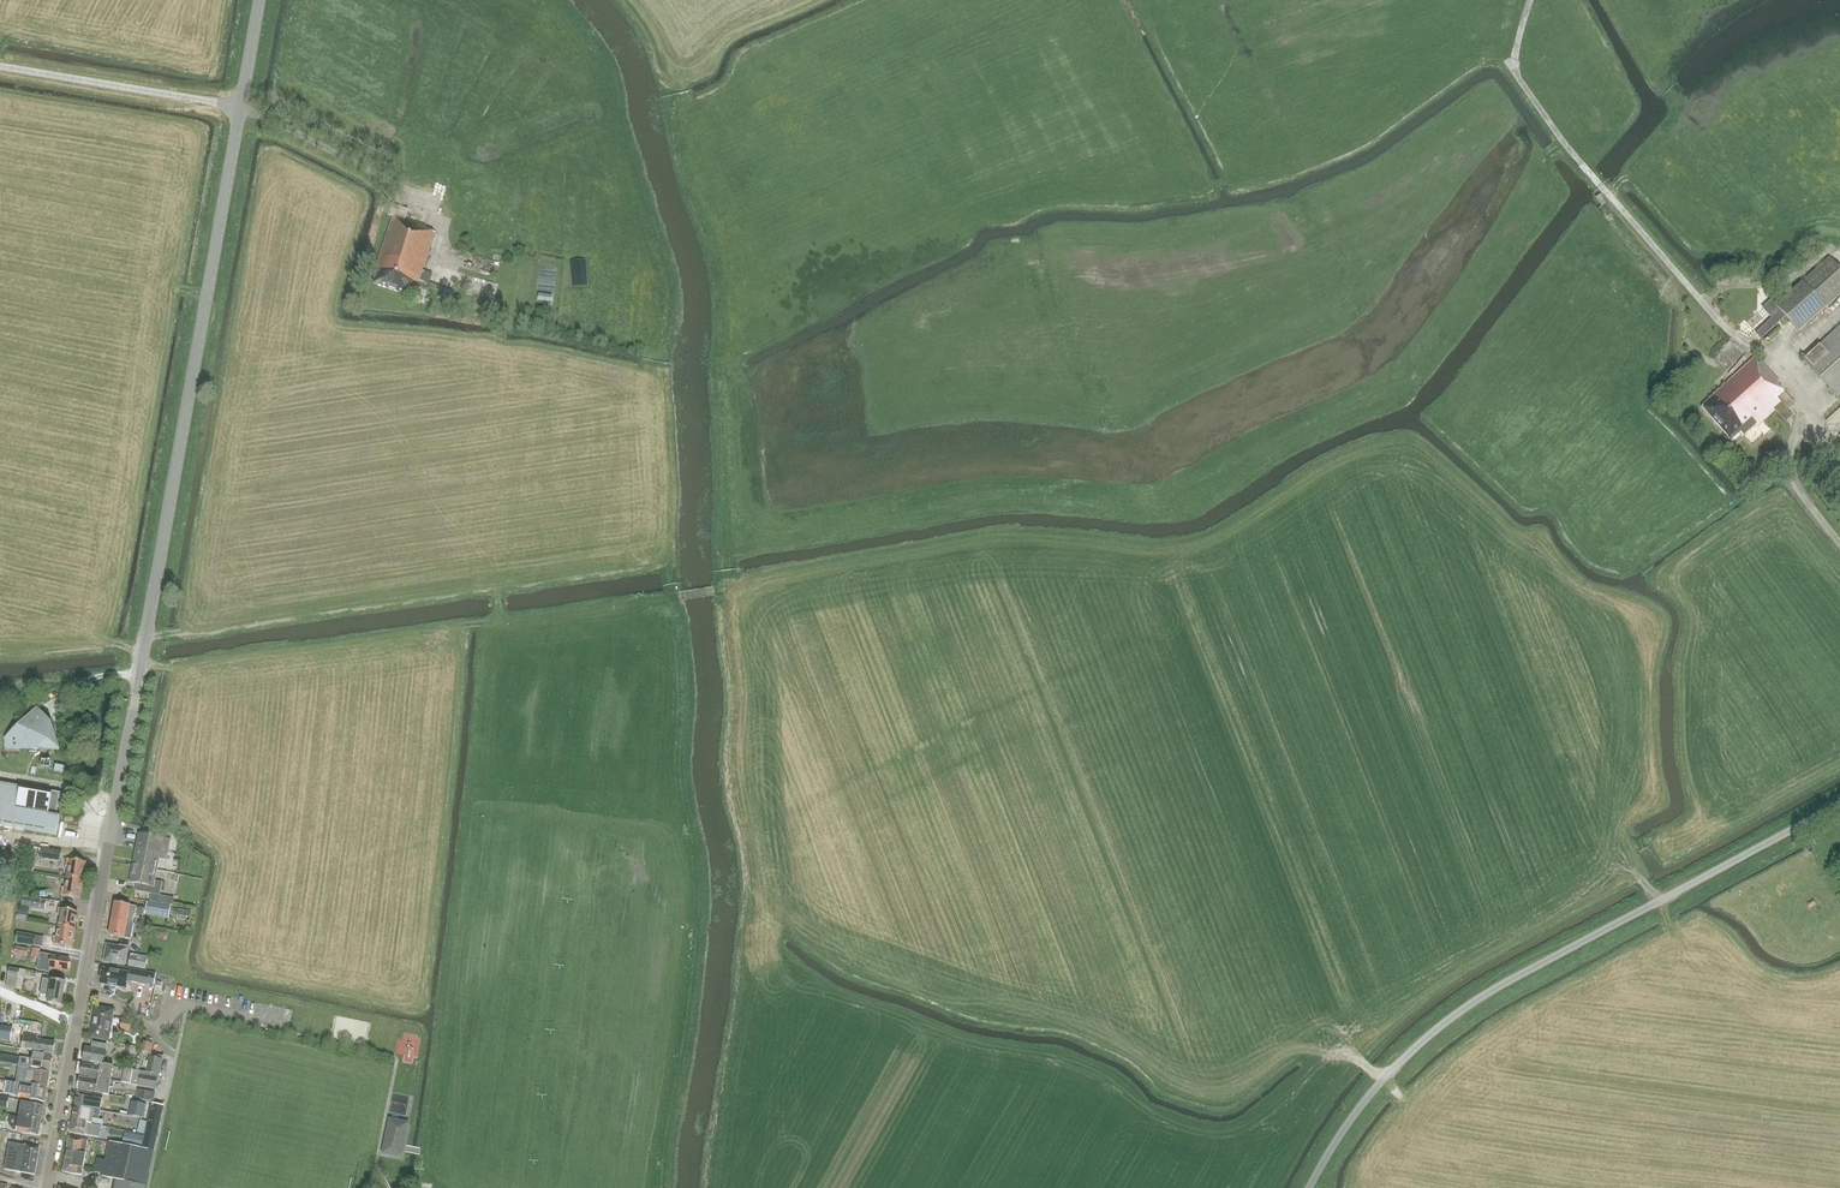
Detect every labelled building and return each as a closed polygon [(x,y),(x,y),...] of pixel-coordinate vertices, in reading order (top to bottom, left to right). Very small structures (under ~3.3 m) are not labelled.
[(389,214),(394,216),(376,267),(379,268),(373,283),(413,297),(435,233),(425,229),(426,226),(404,219),(408,209),(392,203),(389,214)] [(1839,293),(1839,270),(1829,258),(1775,306),(1798,331),(1839,293)] [(1837,397),(1839,395),(1839,326),(1803,359),(1837,397)] [(1701,406),(1731,439),(1740,431),(1743,434),(1756,422),(1759,425),(1775,410),(1785,422),(1792,415),(1787,410),(1795,404),(1776,383),(1778,381),(1756,356),(1701,406)] [(19,729),(17,727),(5,738),(6,751),(19,751),(19,749),(49,750),(60,749),(57,740),(63,738),(60,723),(51,726),(38,711),(19,729)] [(56,816),(61,791),(0,781),(0,826),(25,830),(26,829),(57,835),(60,816),(56,816)] [(136,848),(132,865),(157,870),(159,859),(167,860),(171,840),(146,835),(138,834),(136,848)] [(60,860),(61,850),(42,847),(40,857),(60,860)] [(86,862),(67,859),(66,867),(69,867),(67,877),(83,880),(86,862)] [(136,883),(135,890),(143,892),(160,895),(162,882),(155,881),(157,870),(132,865),(129,882),(136,883)] [(63,887),(61,895),(80,898),(83,880),(67,877),(65,888),(63,887)] [(51,898),(53,890),(38,888),(37,895),(51,898)] [(45,909),(46,900),(22,896),(21,905),(29,906),(45,909)] [(150,911),(150,914),(168,917),(170,905),(166,904),(152,901),(147,900),(145,910),(150,911)] [(113,905),(112,911),(114,911),(112,919),(133,923),(134,915),(135,913),(136,906),(115,902),(115,905),(113,905)] [(19,905),(16,919),(26,921),(29,906),(21,905),(19,905)] [(78,912),(59,908),(58,916),(60,916),(58,927),(75,930),(78,912)] [(109,935),(124,938),(125,937),(130,938),(133,923),(112,919),(111,927),(109,926),(108,932),(110,933),(109,935)] [(54,937),(53,944),(72,948),(75,930),(58,927),(56,937),(54,937)] [(17,932),(15,942),(34,945),(42,947),(44,937),(36,936),(17,932)] [(124,964),(127,946),(120,945),(120,947),(107,945),(105,961),(124,964)] [(15,946),(14,953),(26,955),(27,948),(15,946)] [(38,958),(40,948),(33,947),(31,957),(38,958)] [(130,953),(128,965),(144,968),(146,956),(130,953)] [(40,962),(50,964),(50,968),(68,971),(70,959),(52,956),(48,955),(48,958),(41,957),(40,962)] [(15,988),(19,969),(9,967),(5,986),(15,988)] [(125,987),(126,980),(128,972),(103,967),(100,983),(125,987)] [(128,968),(128,972),(126,980),(153,984),(155,972),(128,968)] [(40,994),(49,996),(47,1003),(62,1005),(65,983),(43,979),(40,994)] [(91,1037),(108,1040),(111,1024),(112,1024),(115,1011),(96,1007),(91,1037)] [(122,1018),(120,1029),(129,1031),(131,1020),(122,1018)] [(0,1026),(0,1038),(11,1040),(13,1028),(0,1026)] [(21,1032),(18,1048),(53,1054),(55,1043),(37,1040),(38,1035),(21,1032)] [(150,1052),(152,1042),(142,1040),(140,1050),(150,1052)] [(92,1042),(91,1048),(85,1047),(83,1061),(96,1064),(103,1065),(107,1045),(92,1042)] [(159,1073),(163,1055),(150,1052),(146,1070),(159,1073)] [(0,1059),(0,1063),(18,1066),(29,1067),(50,1071),(52,1057),(33,1053),(32,1058),(20,1056),(20,1057),(1,1054),(0,1059)] [(82,1064),(80,1075),(91,1077),(111,1081),(114,1067),(103,1065),(96,1064),(96,1066),(82,1064)] [(18,1066),(15,1082),(47,1088),(49,1073),(28,1070),(29,1067),(18,1066)] [(133,1070),(130,1084),(156,1089),(159,1075),(133,1070)] [(90,1079),(80,1078),(78,1089),(109,1095),(110,1087),(111,1081),(91,1077),(90,1079)] [(20,1095),(19,1098),(44,1102),(47,1088),(15,1082),(6,1081),(4,1093),(20,1095)] [(138,1089),(136,1099),(154,1102),(156,1092),(138,1089)] [(77,1092),(75,1106),(94,1110),(102,1111),(105,1097),(77,1092)] [(8,1108),(9,1098),(0,1096),(0,1107),(8,1108)] [(25,1103),(22,1103),(19,1116),(19,1117),(41,1120),(44,1106),(30,1104),(30,1102),(25,1101),(25,1103)] [(131,1102),(128,1116),(143,1119),(145,1105),(131,1102)] [(104,1171),(102,1176),(117,1178),(115,1187),(146,1187),(163,1107),(152,1104),(142,1149),(110,1142),(104,1171)] [(75,1106),(72,1121),(92,1124),(92,1125),(102,1126),(103,1126),(104,1121),(93,1119),(94,1110),(75,1106)] [(15,1131),(17,1131),(39,1135),(41,1120),(19,1117),(19,1116),(10,1115),(8,1123),(15,1131)] [(72,1121),(70,1132),(90,1136),(100,1137),(102,1126),(92,1125),(92,1124),(72,1121)] [(390,1121),(384,1153),(400,1156),(407,1124),(390,1121)] [(138,1125),(137,1132),(143,1134),(145,1126),(138,1125)] [(8,1161),(16,1163),(15,1171),(35,1175),(40,1148),(20,1144),(21,1134),(3,1131),(0,1147),(10,1149),(8,1161)] [(125,1132),(123,1144),(141,1148),(144,1136),(125,1132)] [(69,1138),(63,1172),(82,1175),(88,1141),(69,1138)] [(102,1172),(104,1159),(97,1158),(94,1171),(102,1172)]
